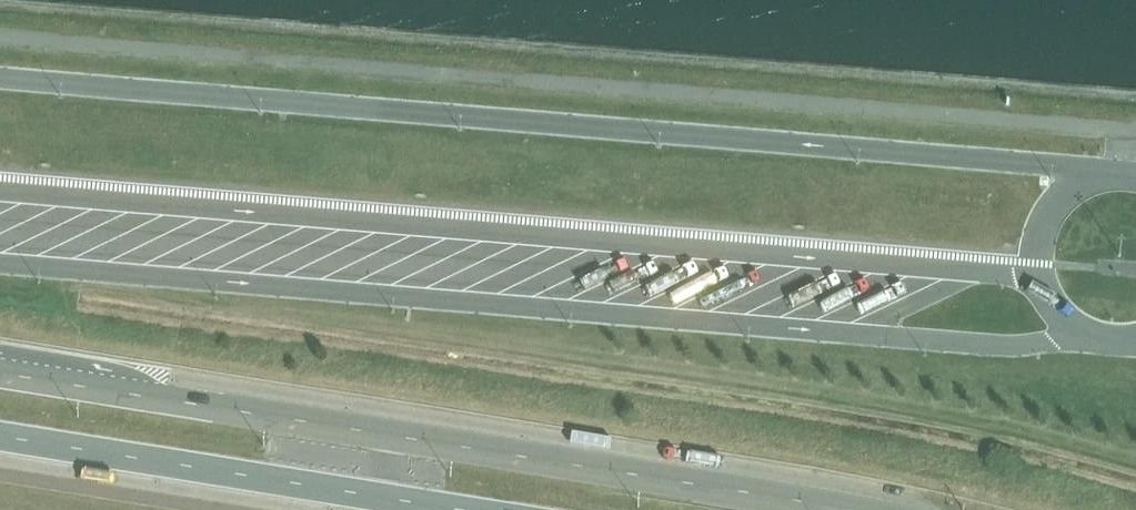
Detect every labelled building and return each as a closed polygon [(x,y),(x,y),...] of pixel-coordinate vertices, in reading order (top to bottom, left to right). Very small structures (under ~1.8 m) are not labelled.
[(702,278),(681,286),(685,296),(706,287),(702,278)]
